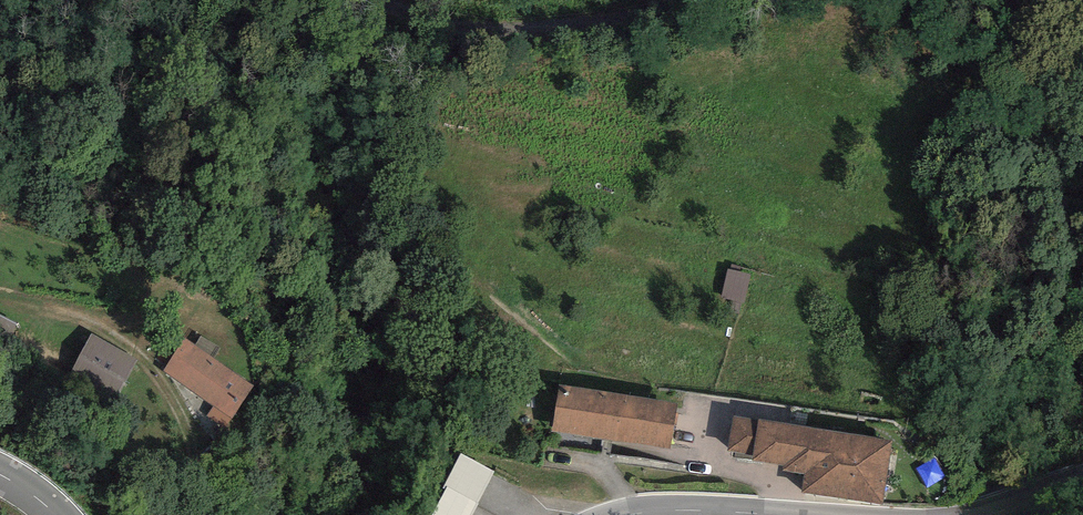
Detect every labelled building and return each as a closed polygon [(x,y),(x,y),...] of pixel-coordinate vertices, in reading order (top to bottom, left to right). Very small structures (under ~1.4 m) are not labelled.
[(750,276),(728,271),(721,299),(744,305),(750,276)] [(0,317),(0,363),(18,325),(0,317)] [(138,361),(91,335),(64,385),(110,411),(138,361)] [(256,390),(185,341),(164,372),(215,407),(207,419),(227,432),(256,390)] [(675,403),(558,385),(552,430),(669,448),(675,403)] [(893,439),(732,415),(727,451),(753,455),(753,460),(783,465),(783,469),(805,473),(802,494),(883,506),(893,439)] [(462,454),(443,488),(447,490),(433,514),(472,514),(495,472),(462,454)]
